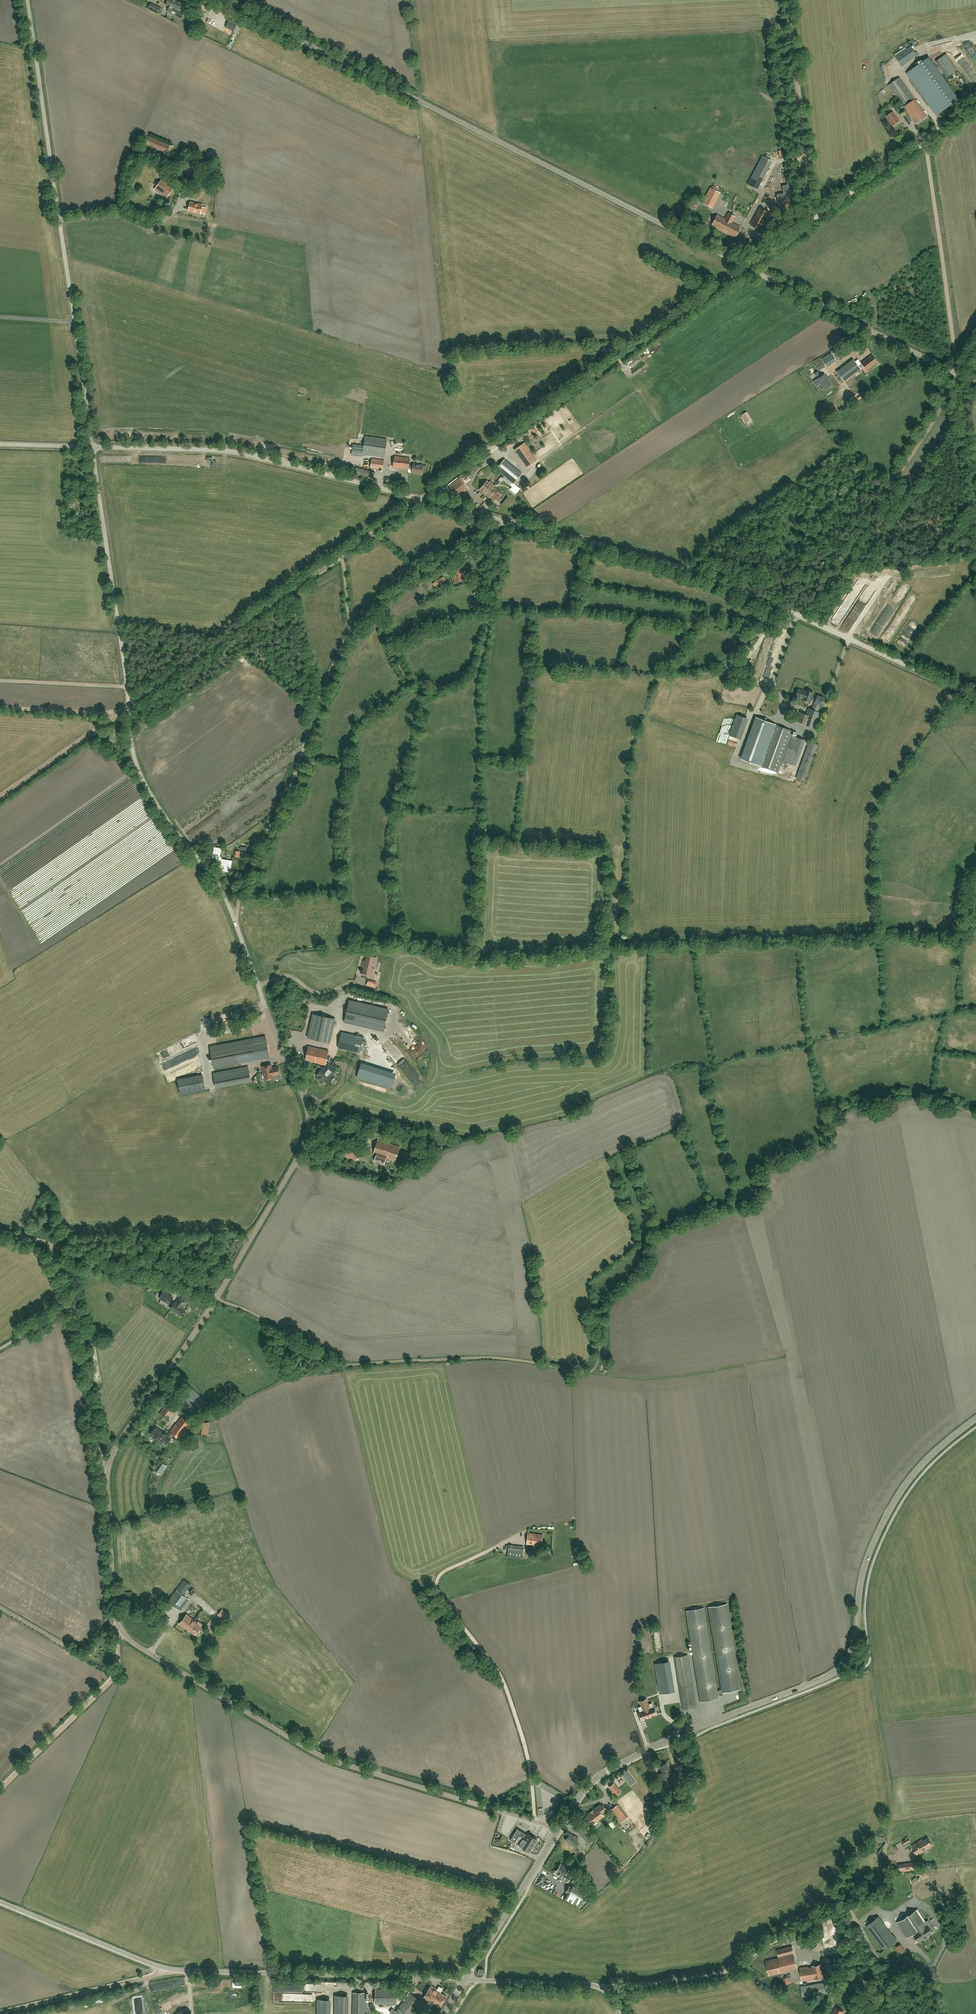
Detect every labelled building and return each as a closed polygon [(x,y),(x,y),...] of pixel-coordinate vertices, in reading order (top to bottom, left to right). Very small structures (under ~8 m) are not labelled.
[(184,12),(180,10),(181,7),(182,8),(183,7),(184,5),(184,4),(183,4),(183,3),(177,0),(168,0),(166,5),(170,7),(167,11),(181,18),(184,12)] [(212,5),(202,0),(201,0),(197,7),(208,13),(212,5)] [(148,9),(152,10),(157,13),(160,8),(151,3),(148,9)] [(220,30),(227,15),(217,11),(211,25),(220,30)] [(195,28),(200,19),(191,15),(187,24),(195,28)] [(234,31),(237,23),(229,19),(225,27),(226,28),(225,29),(228,30),(228,29),(234,31)] [(917,55),(915,52),(911,46),(907,49),(896,56),(895,56),(902,66),(917,55)] [(958,69),(947,53),(936,61),(948,77),(958,69)] [(932,107),(931,108),(936,115),(959,99),(929,57),(908,73),(932,107)] [(975,80),(975,73),(974,69),(967,73),(972,82),(975,80)] [(927,115),(922,109),(900,77),(889,85),(916,123),(927,115)] [(893,126),(899,121),(893,112),(886,117),(893,126)] [(172,147),(147,137),(144,143),(165,152),(163,157),(167,159),(172,147)] [(765,170),(770,160),(763,156),(757,166),(748,184),(755,188),(765,170)] [(195,181),(199,167),(192,165),(189,180),(195,181)] [(181,183),(186,169),(184,168),(178,182),(181,183)] [(171,191),(173,188),(162,180),(160,183),(158,182),(157,182),(157,183),(156,184),(155,184),(156,185),(157,186),(155,189),(167,197),(169,195),(172,192),(171,191)] [(710,206),(717,191),(710,187),(703,202),(710,206)] [(790,199),(786,200),(787,206),(786,206),(782,207),(783,213),(792,211),(790,199)] [(190,202),(188,211),(201,214),(203,205),(190,202)] [(760,230),(762,225),(768,213),(760,209),(760,208),(759,208),(757,213),(758,214),(756,216),(755,216),(753,220),(753,221),(751,225),(755,227),(759,230),(760,230)] [(729,213),(726,218),(718,214),(713,223),(718,226),(720,227),(720,228),(724,230),(725,228),(726,225),(729,220),(732,214),(729,213)] [(735,236),(737,232),(739,230),(740,226),(732,222),(735,216),(732,214),(729,220),(726,225),(725,228),(724,230),(735,236)] [(831,353),(821,358),(825,365),(835,359),(831,353)] [(876,362),(871,356),(862,363),(867,369),(876,362)] [(853,360),(837,372),(843,380),(859,368),(853,360)] [(824,389),(825,388),(831,385),(825,374),(816,380),(818,385),(821,383),(824,389)] [(868,390),(876,387),(874,382),(861,388),(862,390),(868,388),(868,390)] [(796,393),(801,390),(797,383),(793,386),(796,393)] [(747,423),(751,419),(746,412),(742,415),(747,423)] [(365,436),(365,437),(364,438),(364,439),(363,452),(359,451),(357,463),(365,464),(367,452),(385,455),(386,442),(387,439),(365,436)] [(537,460),(525,443),(515,450),(527,467),(537,460)] [(422,474),(423,465),(413,464),(413,465),(409,465),(410,458),(395,456),(393,467),(408,469),(408,468),(412,469),(412,472),(422,474)] [(383,470),(384,460),(372,458),(370,468),(383,470)] [(502,478),(506,481),(508,479),(514,484),(523,473),(505,458),(496,469),(504,476),(502,478)] [(532,467),(533,470),(544,464),(541,459),(535,462),(537,464),(532,467)] [(355,474),(373,480),(375,473),(357,468),(355,474)] [(469,489),(467,487),(460,477),(448,487),(457,498),(469,489)] [(489,497),(490,495),(495,499),(496,499),(499,501),(504,495),(496,488),(495,489),(493,487),(494,485),(490,482),(489,483),(487,481),(480,490),(484,493),(484,492),(486,494),(489,497)] [(463,579),(460,568),(451,571),(455,582),(463,579)] [(446,580),(441,573),(430,579),(435,587),(446,580)] [(474,583),(477,593),(485,590),(481,581),(474,583)] [(852,614),(855,617),(861,610),(858,608),(852,614)] [(776,634),(771,632),(762,646),(755,669),(756,669),(761,672),(763,669),(767,656),(776,659),(779,655),(781,647),(778,645),(777,647),(776,646),(774,649),(771,648),(770,649),(773,640),(778,643),(782,646),(786,633),(779,631),(777,639),(774,638),(776,634)] [(803,699),(810,702),(811,699),(814,700),(815,697),(812,696),(813,692),(807,690),(806,692),(798,689),(796,696),(803,699)] [(817,696),(817,698),(815,697),(814,700),(815,701),(812,710),(809,708),(806,714),(798,711),(795,720),(814,728),(820,712),(817,711),(820,704),(823,705),(825,699),(817,696)] [(737,714),(730,736),(742,740),(749,718),(737,714)] [(741,758),(759,765),(779,772),(782,760),(793,731),(773,724),(761,720),(759,723),(754,721),(741,758)] [(805,781),(818,745),(809,742),(796,778),(805,781)] [(232,861),(221,859),(222,857),(220,857),(221,848),(214,847),(214,852),(217,852),(216,856),(217,857),(217,860),(221,861),(220,867),(221,867),(220,869),(227,870),(226,871),(230,872),(231,865),(232,861)] [(376,958),(374,957),(367,955),(366,961),(363,960),(362,966),(364,967),(363,973),(370,974),(372,974),(374,968),(371,968),(372,963),(375,964),(376,958)] [(349,1000),(344,1021),(383,1031),(388,1009),(349,1000)] [(334,1018),(313,1014),(308,1037),(329,1042),(334,1018)] [(360,1053),(364,1037),(342,1032),(338,1047),(360,1053)] [(214,1069),(269,1057),(265,1036),(248,1039),(249,1041),(210,1049),(214,1069)] [(415,1052),(413,1050),(415,1049),(411,1045),(413,1044),(409,1039),(404,1044),(412,1054),(415,1052)] [(321,1078),(323,1079),(332,1066),(327,1062),(326,1062),(329,1050),(321,1049),(309,1046),(306,1060),(315,1062),(315,1063),(324,1065),(323,1068),(322,1068),(318,1066),(315,1070),(319,1073),(317,1075),(316,1077),(320,1080),(321,1078)] [(419,1062),(423,1059),(417,1054),(414,1058),(419,1062)] [(412,1083),(418,1079),(408,1061),(401,1065),(412,1083)] [(271,1065),(267,1065),(262,1067),(265,1080),(274,1078),(273,1076),(280,1074),(278,1066),(271,1068),(271,1065)] [(248,1066),(213,1073),(216,1088),(251,1081),(248,1066)] [(332,1066),(323,1079),(329,1083),(334,1076),(333,1075),(337,1070),(332,1066)] [(396,1079),(402,1076),(398,1069),(392,1072),(396,1079)] [(202,1075),(177,1079),(180,1094),(205,1090),(202,1075)] [(395,1160),(399,1147),(377,1140),(373,1153),(376,1154),(374,1161),(384,1164),(386,1157),(395,1160)] [(361,1159),(363,1146),(346,1143),(344,1156),(361,1159)] [(173,1297),(163,1291),(159,1298),(169,1304),(173,1297)] [(171,1308),(181,1315),(184,1309),(181,1307),(186,1301),(179,1297),(175,1303),(174,1303),(171,1308)] [(162,1398),(167,1389),(164,1387),(159,1396),(162,1398)] [(189,1403),(194,1399),(188,1392),(183,1395),(189,1403)] [(169,1419),(176,1409),(167,1402),(160,1413),(169,1419)] [(166,1434),(162,1441),(167,1444),(171,1437),(173,1434),(180,1438),(191,1423),(182,1417),(177,1424),(176,1423),(167,1435),(166,1434)] [(209,1423),(199,1421),(197,1433),(207,1434),(209,1423)] [(162,1441),(166,1434),(155,1427),(152,1432),(156,1435),(154,1437),(160,1441),(161,1440),(162,1441)] [(155,1469),(159,1473),(165,1464),(160,1461),(155,1469)] [(541,1546),(543,1535),(528,1533),(527,1544),(541,1546)] [(509,1545),(508,1551),(507,1556),(522,1557),(523,1546),(509,1545)] [(176,1590),(168,1601),(180,1610),(189,1599),(183,1595),(191,1584),(184,1579),(176,1590)] [(727,1604),(721,1605),(715,1606),(709,1607),(723,1690),(719,1690),(720,1696),(724,1695),(723,1692),(741,1689),(727,1604)] [(686,1611),(701,1701),(719,1698),(704,1608),(686,1611)] [(224,1617),(228,1620),(231,1616),(226,1612),(222,1609),(219,1613),(224,1617)] [(187,1614),(179,1624),(189,1631),(189,1630),(195,1634),(198,1630),(199,1632),(202,1628),(195,1623),(196,1622),(187,1614)] [(161,1621),(166,1624),(170,1619),(166,1615),(161,1621)] [(674,1657),(683,1709),(697,1707),(688,1654),(674,1657)] [(659,1687),(660,1693),(666,1692),(671,1691),(670,1681),(658,1683),(659,1687)] [(639,1713),(642,1721),(648,1719),(651,1718),(657,1716),(656,1713),(655,1711),(654,1708),(653,1707),(650,1709),(649,1706),(647,1701),(640,1703),(642,1708),(643,1711),(640,1712),(640,1713),(639,1713)] [(576,1733),(581,1741),(584,1738),(580,1731),(576,1733)] [(571,1736),(559,1742),(574,1770),(577,1768),(563,1742),(568,1739),(572,1746),(575,1744),(571,1736)] [(666,1772),(670,1770),(667,1762),(660,1766),(661,1769),(660,1770),(662,1773),(659,1774),(662,1780),(668,1777),(666,1772)] [(616,1795),(622,1790),(615,1782),(610,1786),(614,1790),(613,1791),(616,1795)] [(620,1791),(622,1793),(619,1795),(626,1804),(632,1800),(623,1789),(620,1791)] [(606,1810),(603,1805),(593,1813),(592,1812),(587,1817),(592,1824),(603,1816),(601,1813),(606,1810)] [(617,1805),(612,1809),(622,1821),(626,1817),(617,1805)] [(593,1839),(591,1836),(581,1825),(576,1829),(588,1843),(593,1839)] [(529,1834),(528,1835),(518,1828),(511,1839),(521,1846),(529,1851),(537,1839),(529,1834)] [(575,1847),(578,1842),(576,1841),(578,1838),(574,1835),(574,1836),(570,1833),(565,1840),(575,1847)] [(923,1851),(933,1845),(928,1838),(923,1840),(922,1839),(919,1841),(920,1841),(917,1842),(912,1845),(915,1851),(913,1852),(916,1856),(923,1851)] [(560,1865),(558,1867),(559,1867),(557,1871),(560,1873),(559,1876),(567,1880),(570,1874),(567,1872),(569,1868),(562,1863),(560,1865)] [(563,1897),(578,1906),(581,1902),(584,1897),(587,1893),(571,1883),(569,1887),(568,1887),(565,1892),(565,1893),(563,1897)] [(907,1937),(913,1933),(919,1941),(933,1932),(933,1931),(935,1930),(930,1923),(928,1924),(918,1909),(897,1922),(907,1937)] [(889,1939),(893,1936),(878,1916),(866,1925),(884,1950),(893,1944),(889,1939)] [(751,1951),(759,1946),(756,1942),(749,1947),(751,1951)] [(897,1946),(900,1954),(906,1951),(903,1943),(897,1946)] [(779,1957),(794,1953),(792,1946),(777,1949),(779,1957)] [(794,1953),(779,1957),(766,1960),(770,1975),(780,1972),(798,1968),(794,1953)] [(814,1979),(825,1977),(823,1964),(812,1965),(812,1967),(808,1967),(808,1966),(800,1967),(802,1980),(811,1979),(810,1978),(814,1978),(814,1979)] [(803,1996),(827,1992),(826,1982),(801,1986),(803,1996)] [(434,2002),(440,2006),(446,1996),(439,1992),(440,1991),(431,1985),(424,1997),(433,2003),(434,2002)] [(365,1992),(353,1992),(353,2013),(364,2013),(365,1992)] [(396,2004),(396,1993),(375,1992),(375,2004),(396,2004)] [(392,2008),(390,2011),(393,2013),(412,2013),(422,2002),(411,1993),(396,2011),(392,2008)] [(335,1995),(335,2013),(345,2013),(345,1995),(335,1995)] [(141,1996),(136,1996),(136,2001),(134,2001),(135,2009),(139,2009),(139,2012),(141,2012),(141,2006),(143,2006),(143,2001),(142,2001),(141,1996)] [(328,1999),(318,1999),(317,2013),(327,2013),(328,1999)]
